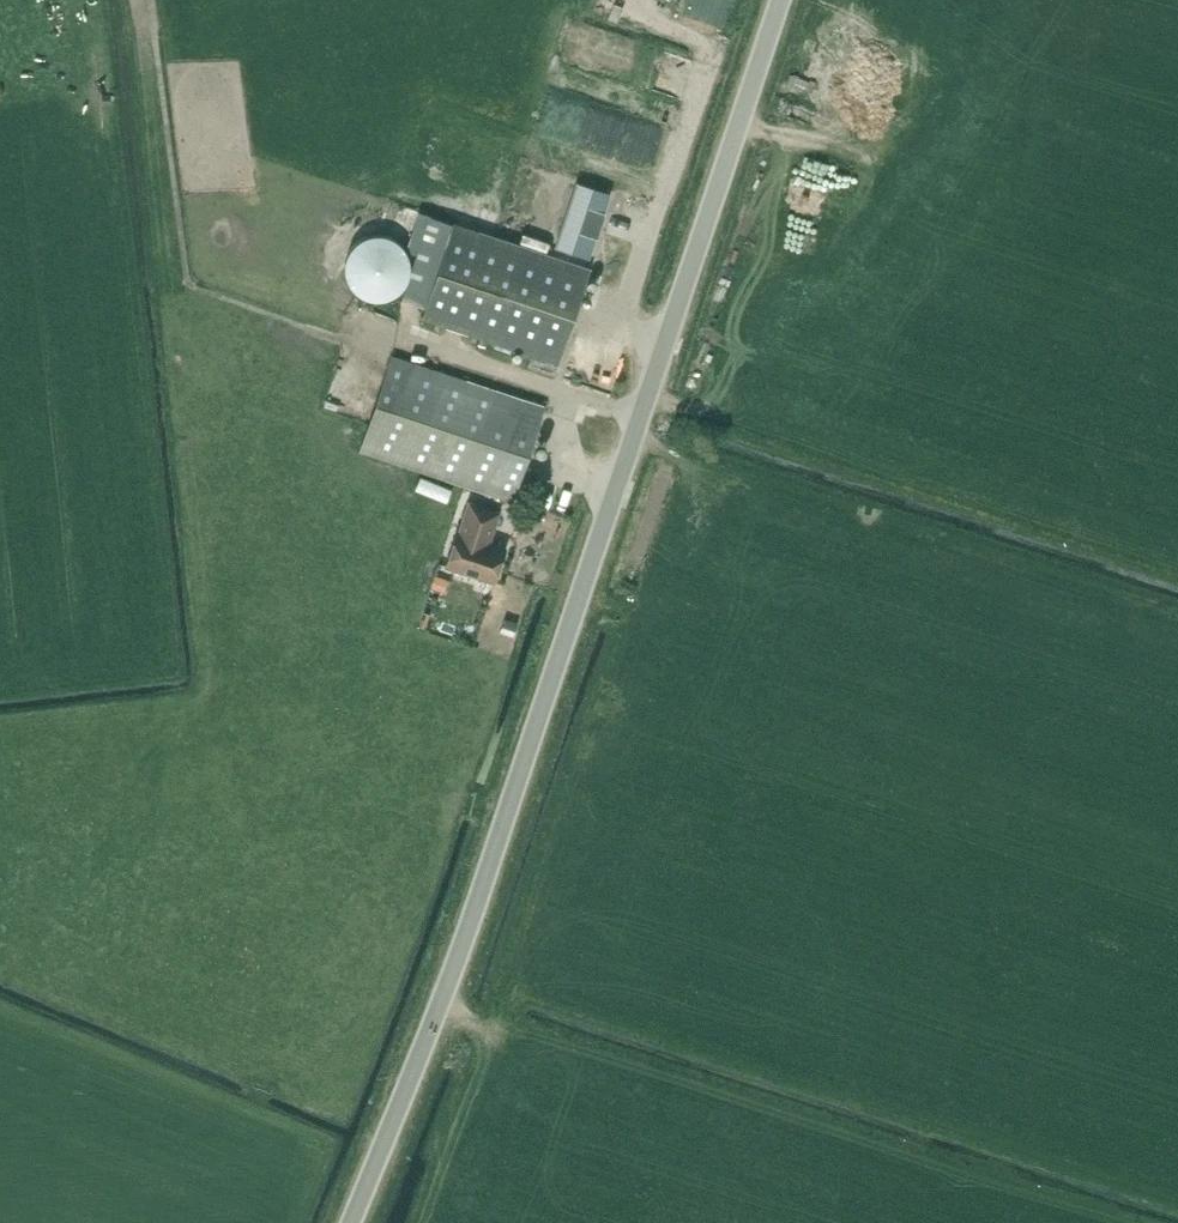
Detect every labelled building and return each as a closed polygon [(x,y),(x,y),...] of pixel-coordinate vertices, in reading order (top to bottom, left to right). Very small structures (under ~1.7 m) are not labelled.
[(417,254),(401,298),(426,307),(438,270),(454,224),(419,212),(415,221),(416,222),(406,250),(417,254)] [(426,307),(422,318),(558,364),(591,269),(454,223),(454,224),(438,270),(426,307)] [(391,356),(360,450),(513,501),(544,407),(391,356)] [(455,531),(444,565),(492,581),(503,546),(480,539),(483,530),(490,533),(498,511),(467,501),(457,531),(455,531)] [(435,575),(431,586),(443,591),(447,579),(435,575)]
